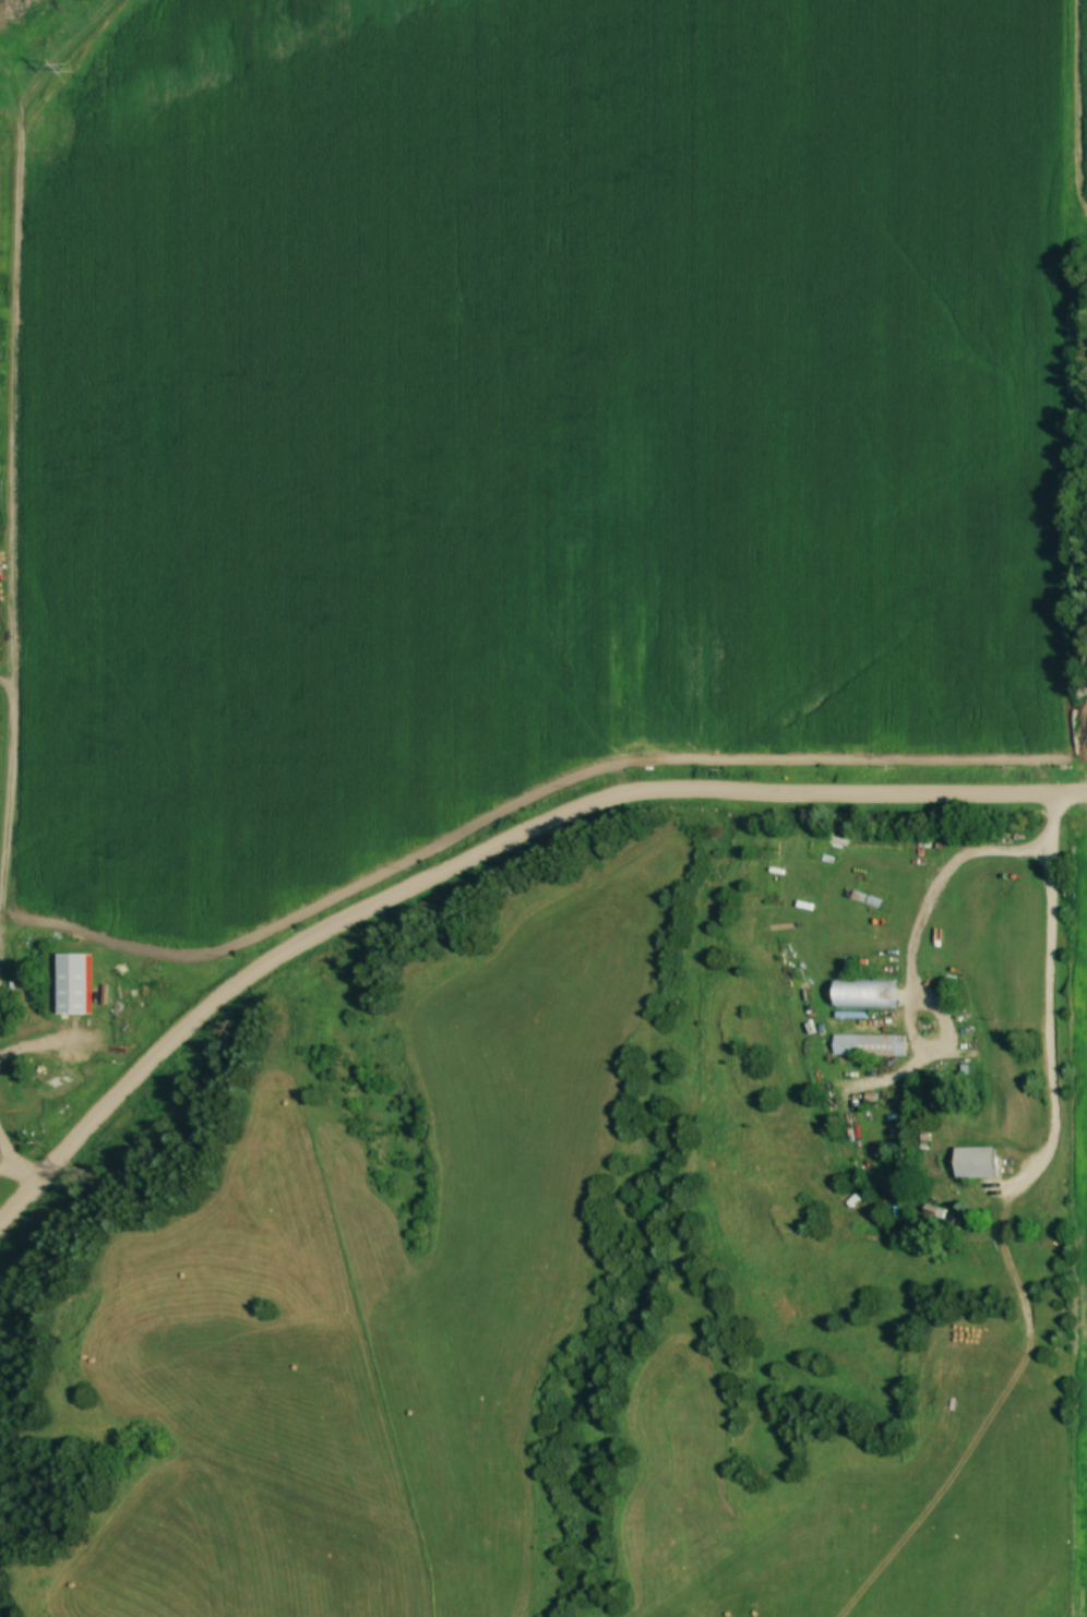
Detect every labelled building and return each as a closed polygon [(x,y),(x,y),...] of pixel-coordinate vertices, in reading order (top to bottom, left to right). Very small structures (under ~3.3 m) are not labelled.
[(903,1055),(903,1034),(832,1034),(832,1055),(903,1055)] [(994,1147),(955,1147),(955,1178),(994,1178),(994,1147)]
